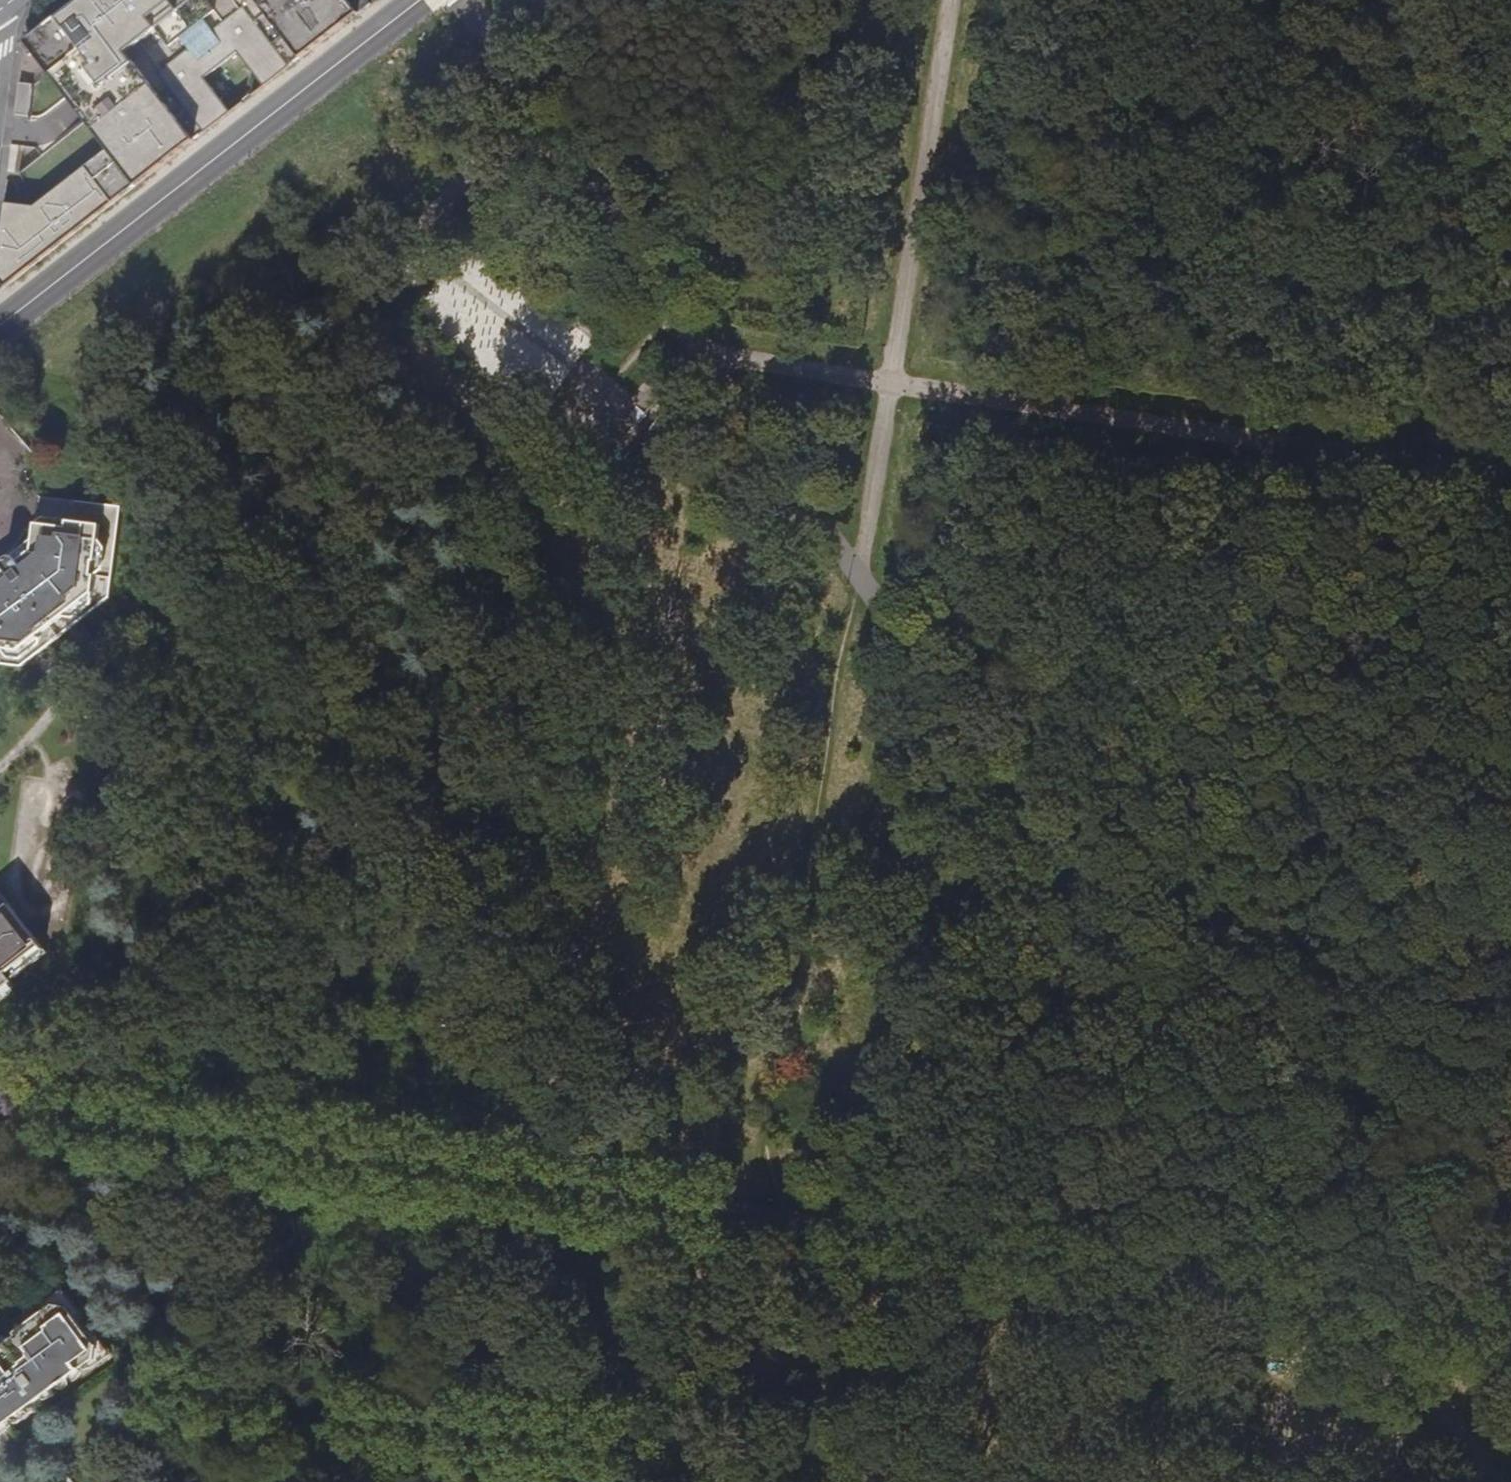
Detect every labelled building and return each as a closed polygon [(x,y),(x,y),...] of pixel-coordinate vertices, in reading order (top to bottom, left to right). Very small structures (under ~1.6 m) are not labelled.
[(359,12),(350,0),(77,0),(25,40),(67,95),(86,121),(109,150),(36,206),(5,202),(0,235),(0,281),(4,285),(11,285),(231,112),(205,77),(237,53),(264,87),(359,12)] [(19,82),(15,115),(27,116),(31,84),(19,82)] [(7,571),(7,572),(0,577),(0,664),(21,667),(109,599),(121,506),(40,497),(37,524),(34,551),(24,559),(20,562),(15,558),(13,559),(9,562),(7,565),(7,571)] [(4,566),(7,571),(7,565),(9,562),(13,559),(15,558),(12,557),(9,557),(6,559),(5,563),(4,566)] [(0,894),(0,989),(12,979),(13,975),(45,950),(37,940),(0,894)] [(95,1358),(97,1347),(68,1308),(57,1305),(15,1334),(17,1338),(0,1350),(0,1429),(95,1358)]
